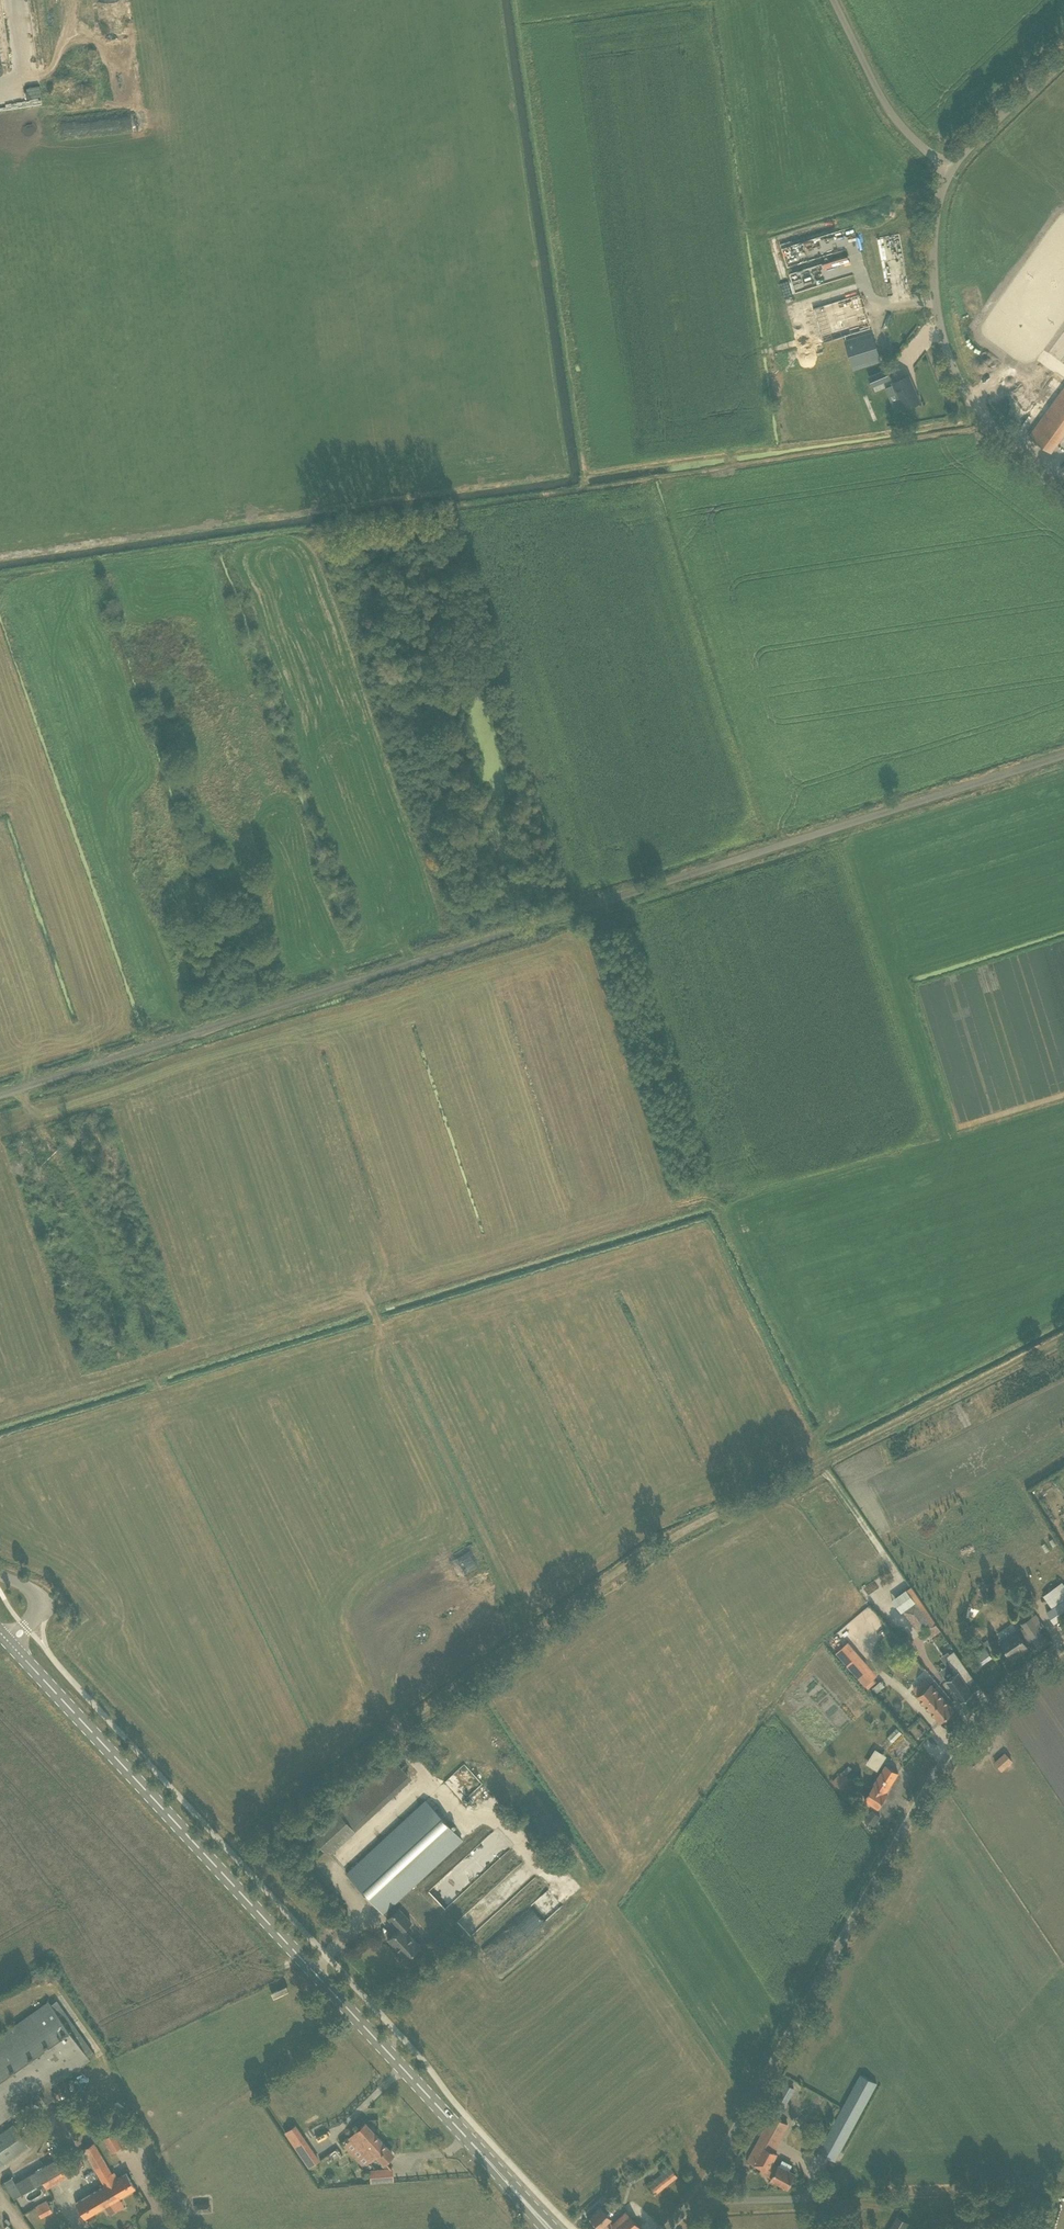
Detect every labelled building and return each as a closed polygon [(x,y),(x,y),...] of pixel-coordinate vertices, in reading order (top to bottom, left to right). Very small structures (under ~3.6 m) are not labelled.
[(877,237),(886,288),(908,284),(899,233),(877,237)] [(840,234),(782,249),(794,292),(853,276),(847,255),(846,255),(840,234)] [(860,293),(812,308),(823,343),(844,337),(848,335),(871,328),(860,293)] [(1018,386),(1052,340),(1031,325),(997,372),(1018,386)] [(849,340),(845,341),(854,369),(880,361),(881,361),(872,333),(871,333),(849,340)] [(1063,368),(1063,347),(1051,367),(1061,373),(1063,368)] [(869,377),(873,386),(891,378),(887,369),(869,377)] [(885,388),(896,412),(920,402),(909,376),(893,382),(894,384),(885,388)] [(1029,436),(1051,452),(1058,443),(1063,434),(1063,389),(1059,395),(1036,427),(1029,436)] [(1062,1582),(1044,1595),(1053,1608),(1047,1611),(1055,1623),(1063,1617),(1063,1585),(1062,1582)] [(934,1629),(916,1601),(904,1610),(921,1636),(934,1629)] [(1016,1627),(999,1638),(1012,1657),(1034,1642),(1039,1648),(1048,1642),(1038,1630),(1043,1626),(1035,1614),(1023,1623),(1024,1625),(1017,1629),(1016,1627)] [(993,1657),(986,1646),(990,1644),(987,1640),(980,1645),(983,1650),(975,1655),(982,1665),(993,1657)] [(954,1650),(946,1656),(954,1674),(946,1679),(961,1700),(964,1698),(965,1700),(972,1696),(970,1694),(973,1692),(968,1685),(965,1684),(966,1682),(973,1677),(954,1650)] [(845,1663),(865,1690),(878,1680),(859,1654),(845,1663)] [(926,1678),(913,1689),(919,1695),(918,1696),(940,1721),(954,1709),(932,1684),(931,1684),(926,1678)] [(876,1771),(885,1755),(874,1748),(864,1764),(876,1771)] [(995,1762),(1002,1770),(1012,1761),(1005,1753),(995,1762)] [(898,1772),(886,1765),(864,1799),(879,1808),(888,1794),(886,1792),(898,1772)] [(833,1781),(842,1790),(851,1780),(846,1775),(851,1769),(848,1766),(842,1772),(842,1771),(833,1781)] [(383,1914),(388,1918),(398,1908),(394,1904),(463,1840),(425,1800),(346,1872),(383,1914)] [(871,1810),(865,1819),(873,1824),(879,1815),(871,1810)] [(354,1831),(336,1811),(311,1834),(328,1854),(354,1831)] [(398,1908),(388,1918),(398,1929),(388,1939),(395,1947),(397,1945),(407,1956),(405,1957),(405,1958),(420,1945),(403,1927),(411,1920),(399,1907),(398,1908)] [(40,2094),(46,2104),(57,2097),(50,2087),(89,2059),(49,2002),(0,2036),(0,2122),(40,2094)] [(834,2160),(876,2082),(861,2074),(824,2140),(817,2136),(811,2147),(834,2160)] [(781,2115),(793,2086),(781,2082),(769,2110),(781,2115)] [(787,2123),(771,2115),(748,2160),(766,2169),(764,2173),(773,2177),(772,2178),(774,2179),(774,2181),(778,2183),(779,2182),(788,2187),(794,2174),(778,2166),(777,2168),(772,2165),(777,2154),(773,2152),(787,2123)] [(308,2168),(320,2160),(295,2123),(284,2131),(308,2168)] [(349,2137),(350,2138),(346,2141),(356,2152),(354,2154),(358,2158),(378,2139),(364,2123),(349,2137)] [(29,2145),(14,2124),(0,2134),(0,2166),(29,2145)] [(112,2153),(122,2147),(133,2140),(125,2125),(104,2138),(112,2153)] [(378,2139),(358,2158),(365,2165),(371,2160),(378,2154),(384,2162),(393,2154),(378,2139)] [(76,2203),(85,2218),(135,2188),(126,2173),(115,2179),(93,2143),(84,2148),(105,2186),(76,2203)] [(81,2165),(74,2153),(55,2162),(54,2160),(15,2182),(12,2177),(4,2181),(14,2198),(43,2182),(45,2185),(81,2165)] [(676,2176),(669,2167),(647,2186),(654,2194),(676,2176)] [(393,2180),(392,2169),(371,2170),(372,2181),(393,2180)] [(40,2217),(52,2211),(47,2201),(35,2207),(40,2217)] [(640,2227),(626,2212),(612,2225),(608,2220),(611,2217),(602,2207),(589,2217),(599,2228),(603,2225),(606,2228),(638,2228),(640,2227)] [(892,2226),(890,2228),(905,2228),(909,2223),(897,2216),(892,2226)]
